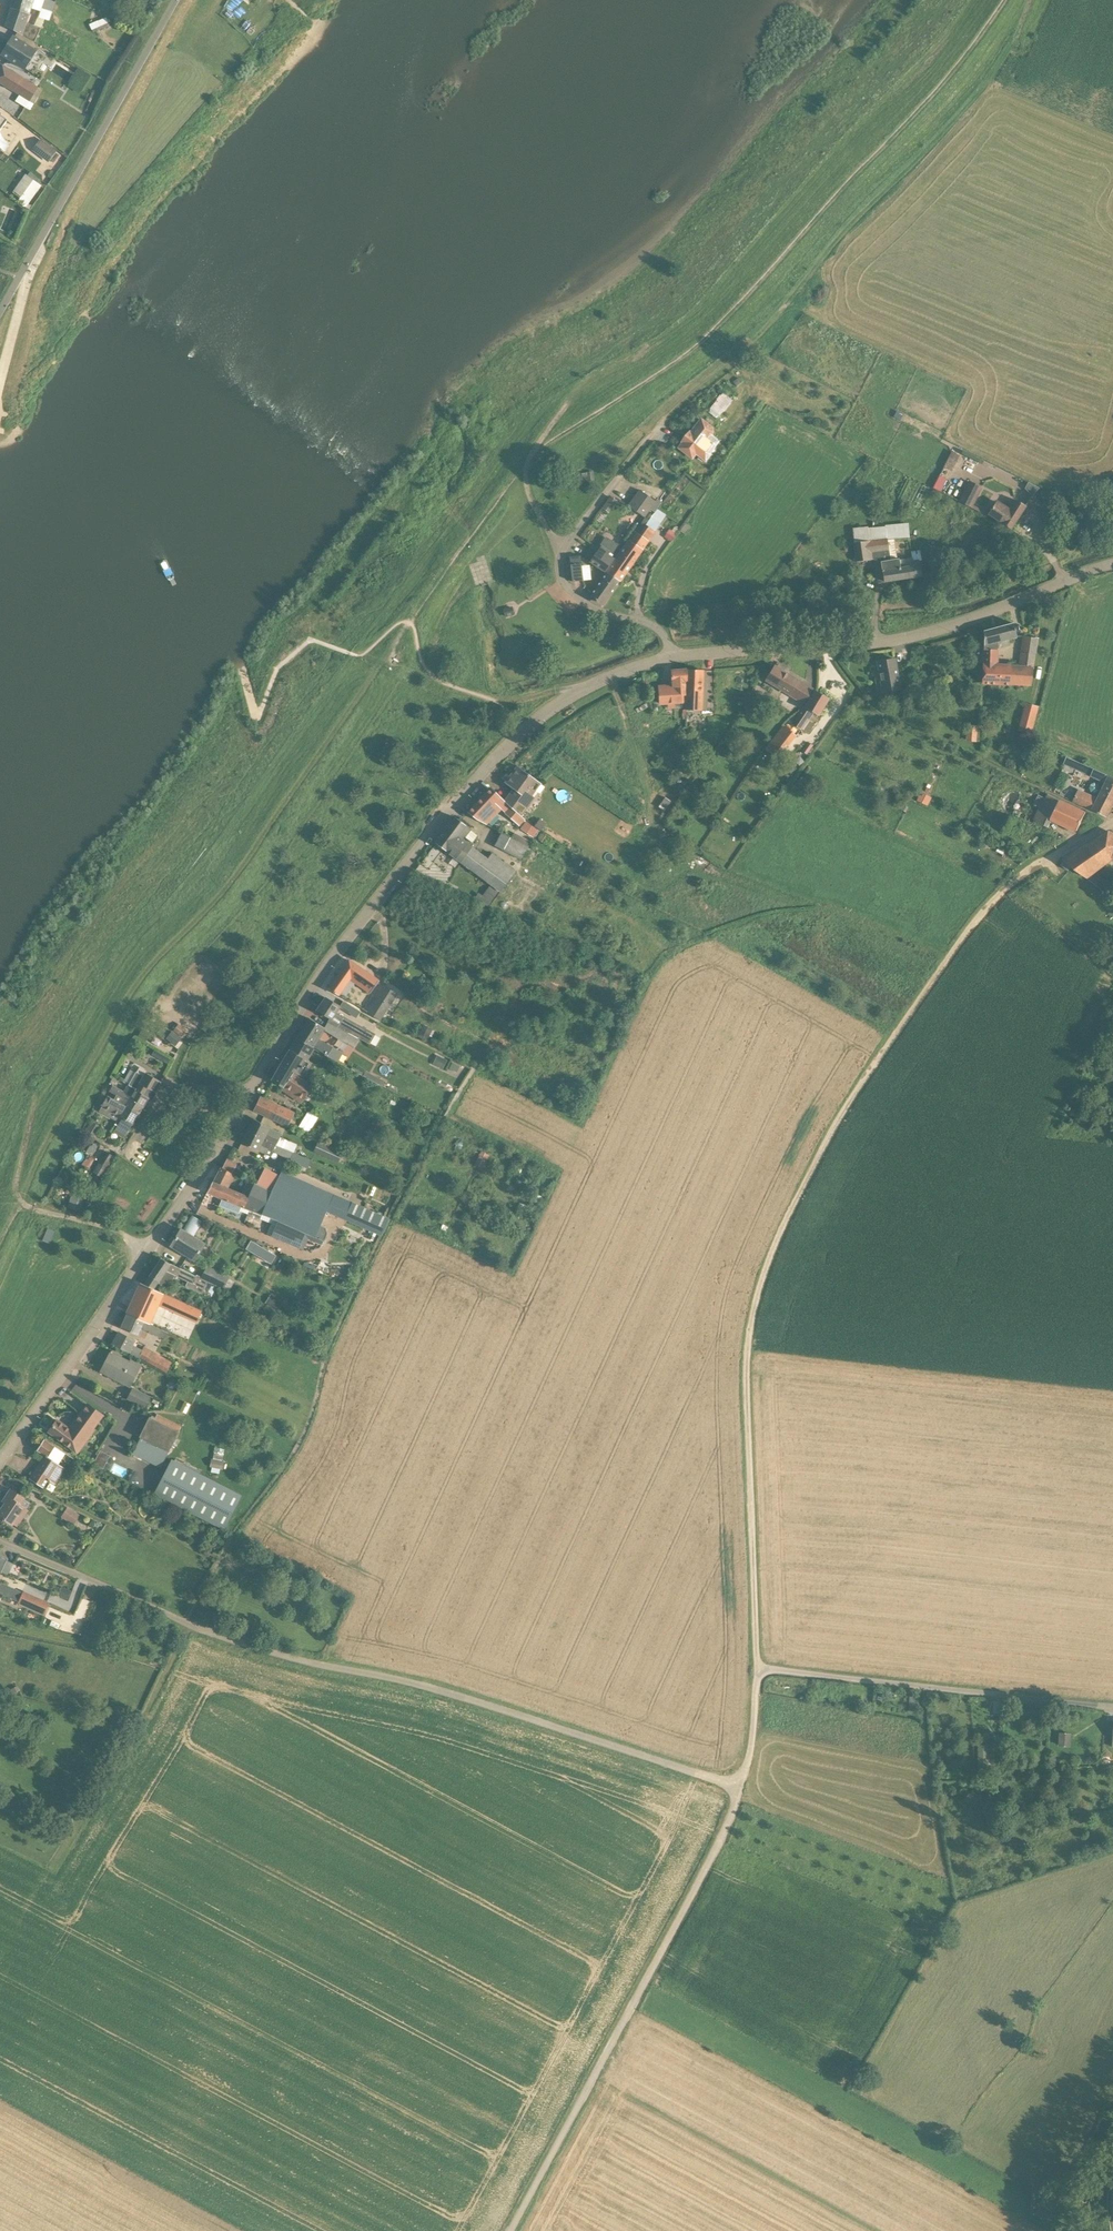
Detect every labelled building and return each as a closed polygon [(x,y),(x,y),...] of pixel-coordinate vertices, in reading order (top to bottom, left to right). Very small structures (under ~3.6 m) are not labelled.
[(44,0),(13,0),(4,27),(17,33),(34,43),(44,20),(49,21),(52,12),(41,9),(44,0)] [(52,12),(55,3),(44,0),(41,9),(52,12)] [(108,16),(91,23),(94,32),(111,25),(108,16)] [(0,55),(32,75),(44,57),(36,53),(38,50),(34,43),(17,33),(10,45),(8,44),(0,55)] [(43,115),(44,114),(50,118),(54,113),(58,115),(64,105),(22,77),(2,66),(0,70),(0,84),(13,93),(19,96),(15,102),(30,111),(33,104),(34,104),(40,95),(47,99),(38,111),(43,115)] [(41,140),(32,151),(48,163),(50,161),(53,164),(59,156),(56,153),(56,151),(41,140)] [(12,194),(20,199),(18,202),(16,201),(16,202),(29,211),(48,186),(30,173),(27,176),(16,169),(8,180),(17,186),(12,194)] [(691,459),(714,431),(701,421),(678,448),(691,459)] [(951,473),(959,457),(951,452),(943,469),(951,473)] [(940,492),(947,480),(939,476),(933,489),(940,492)] [(973,508),(983,488),(970,481),(959,501),(973,508)] [(1029,481),(1025,488),(1034,493),(1038,486),(1029,481)] [(650,510),(655,502),(640,490),(634,499),(650,510)] [(648,512),(650,510),(634,499),(628,506),(644,518),(648,512)] [(989,515),(995,519),(995,520),(1010,529),(1025,506),(1015,499),(1008,509),(1004,506),(997,503),(989,515)] [(610,508),(605,504),(601,508),(607,513),(610,508)] [(653,531),(659,523),(657,521),(651,517),(645,525),(653,531)] [(880,559),(883,579),(921,573),(914,536),(908,537),(907,531),(909,531),(908,523),(902,524),(903,531),(897,532),(896,524),(867,529),(868,541),(853,542),(855,562),(862,561),(880,559)] [(685,536),(691,528),(685,524),(680,531),(685,536)] [(665,537),(673,540),(676,532),(668,530),(665,537)] [(619,581),(647,540),(635,532),(607,572),(606,572),(619,581)] [(620,547),(607,538),(591,562),(605,572),(620,547)] [(572,582),(583,580),(580,556),(574,557),(574,565),(570,565),(572,582)] [(619,581),(606,572),(590,595),(603,604),(619,581)] [(503,607),(505,615),(514,613),(513,605),(503,607)] [(997,650),(997,643),(1017,638),(1013,623),(983,631),(983,645),(983,664),(997,665),(998,650),(997,650)] [(1033,666),(1037,638),(1023,636),(1019,665),(1033,666)] [(877,662),(879,672),(873,673),(876,694),(889,692),(890,701),(900,699),(898,690),(900,690),(894,659),(877,662)] [(1033,666),(1019,665),(997,665),(983,664),(982,683),(1030,685),(1033,666)] [(795,695),(802,683),(774,667),(767,679),(795,695)] [(661,704),(683,702),(682,695),(685,694),(686,686),(688,670),(671,671),(672,682),(673,684),(671,685),(672,688),(659,690),(661,704)] [(700,710),(702,670),(688,670),(686,686),(685,694),(685,710),(686,710),(686,716),(691,716),(691,710),(700,710)] [(827,698),(814,691),(800,713),(808,718),(812,712),(818,715),(827,698)] [(1030,732),(1037,704),(1024,701),(1017,729),(1030,732)] [(800,729),(808,718),(800,713),(792,724),(790,723),(786,729),(795,736),(800,729)] [(692,732),(696,727),(691,724),(687,728),(692,732)] [(764,749),(777,759),(795,736),(786,729),(782,726),(764,749)] [(966,732),(966,741),(976,742),(977,732),(966,732)] [(807,755),(813,746),(808,742),(802,751),(807,755)] [(1067,757),(1064,764),(1091,776),(1094,769),(1067,757)] [(520,816),(534,798),(531,796),(540,783),(517,766),(504,783),(512,789),(504,801),(510,807),(520,816)] [(1108,775),(1094,769),(1091,776),(1105,782),(1108,775)] [(1112,804),(1112,778),(1108,775),(1105,782),(1103,788),(1098,798),(1079,789),(1073,802),(1094,811),(1094,810),(1107,817),(1112,804)] [(505,812),(510,807),(504,801),(491,788),(467,812),(476,820),(485,825),(486,824),(501,809),(505,812)] [(920,792),(918,802),(930,804),(932,795),(920,792)] [(1077,831),(1085,812),(1086,812),(1048,795),(1037,819),(1035,821),(1049,827),(1052,819),(1077,831)] [(518,826),(524,819),(520,816),(510,807),(505,812),(504,813),(518,826)] [(446,829),(471,847),(472,846),(467,843),(461,838),(463,836),(465,837),(471,829),(455,817),(446,829)] [(540,828),(544,822),(538,818),(534,825),(540,828)] [(435,843),(459,862),(471,847),(446,829),(435,843)] [(520,859),(527,846),(500,831),(493,844),(520,859)] [(1109,832),(1065,860),(1088,879),(1112,860),(1112,834),(1109,832)] [(472,846),(471,847),(459,862),(500,892),(516,871),(492,853),(488,859),(472,846)] [(540,880),(553,860),(540,852),(527,872),(540,880)] [(1068,871),(1071,866),(1064,861),(1061,865),(1068,871)] [(327,991),(340,998),(350,982),(369,994),(379,981),(348,961),(327,991)] [(379,1020),(395,994),(384,987),(377,998),(373,995),(364,1010),(379,1020)] [(338,1027),(344,1018),(336,1014),(340,1007),(326,998),(317,1011),(329,1018),(327,1021),(338,1027)] [(369,1044),(374,1034),(344,1017),(344,1018),(338,1027),(348,1034),(349,1033),(352,1034),(358,1038),(369,1044)] [(338,1062),(344,1052),(321,1038),(327,1030),(309,1019),(297,1039),(316,1050),(338,1062)] [(177,1024),(173,1029),(181,1035),(185,1030),(177,1024)] [(174,1045),(180,1037),(171,1030),(165,1038),(174,1045)] [(358,1038),(352,1034),(346,1044),(353,1048),(358,1038)] [(141,1043),(135,1039),(131,1047),(137,1050),(141,1043)] [(285,1090),(315,1051),(296,1040),(287,1055),(270,1080),(285,1090)] [(443,1068),(447,1060),(436,1055),(432,1063),(443,1068)] [(363,1072),(351,1066),(349,1069),(394,1093),(396,1090),(383,1083),(385,1081),(365,1070),(363,1072)] [(142,1077),(136,1074),(127,1089),(148,1098),(151,1100),(156,1093),(155,1092),(160,1081),(144,1072),(142,1077)] [(313,1086),(298,1076),(288,1090),(302,1101),(313,1086)] [(124,1091),(113,1085),(112,1086),(144,1105),(148,1098),(127,1089),(126,1088),(124,1091)] [(138,1114),(144,1105),(112,1086),(109,1092),(120,1098),(118,1102),(122,1105),(138,1114)] [(116,1116),(122,1105),(118,1102),(107,1096),(99,1111),(111,1118),(113,1115),(116,1116)] [(288,1126),(294,1114),(260,1098),(254,1111),(288,1126)] [(132,1124),(138,1114),(122,1105),(116,1116),(120,1118),(112,1131),(123,1138),(132,1124)] [(93,1134),(101,1120),(95,1116),(86,1130),(93,1134)] [(278,1139),(273,1137),(276,1130),(261,1123),(253,1118),(247,1130),(280,1147),(293,1153),(296,1144),(279,1137),(278,1139)] [(382,1138),(388,1127),(376,1121),(371,1133),(382,1138)] [(280,1147),(247,1130),(241,1142),(249,1147),(258,1151),(261,1145),(272,1150),(273,1149),(278,1151),(280,1147)] [(342,1164),(346,1155),(317,1143),(314,1151),(342,1164)] [(106,1168),(107,1168),(114,1157),(105,1151),(98,1163),(106,1168)] [(476,1166),(485,1169),(490,1154),(481,1151),(476,1166)] [(226,1160),(222,1168),(231,1173),(235,1164),(226,1160)] [(229,1188),(235,1176),(222,1168),(213,1182),(212,1182),(207,1193),(244,1207),(243,1209),(253,1212),(261,1215),(261,1214),(278,1221),(271,1236),(299,1249),(306,1234),(314,1238),(327,1209),(371,1229),(370,1231),(380,1237),(388,1219),(281,1171),(278,1176),(271,1191),(257,1184),(254,1183),(248,1196),(229,1188)] [(271,1191),(278,1176),(264,1169),(257,1184),(271,1191)] [(85,1201),(71,1196),(67,1207),(81,1212),(85,1201)] [(195,1239),(203,1223),(204,1219),(192,1213),(182,1230),(181,1230),(171,1246),(195,1260),(205,1245),(195,1239)] [(270,1263),(275,1255),(250,1240),(245,1247),(270,1263)] [(194,1275),(171,1264),(161,1258),(148,1277),(163,1285),(166,1285),(172,1275),(186,1281),(184,1286),(200,1293),(206,1279),(195,1274),(194,1275)] [(222,1287),(227,1276),(205,1265),(200,1275),(222,1287)] [(128,1314),(147,1323),(153,1310),(156,1303),(194,1319),(198,1310),(198,1309),(162,1292),(156,1290),(142,1283),(133,1302),(128,1314)] [(276,1312),(282,1303),(269,1294),(263,1304),(276,1312)] [(168,1333),(147,1323),(128,1314),(122,1328),(145,1339),(148,1332),(165,1339),(168,1333)] [(142,1350),(133,1345),(136,1341),(120,1333),(113,1345),(139,1358),(166,1373),(172,1362),(144,1347),(142,1350)] [(129,1361),(112,1353),(113,1352),(111,1351),(104,1366),(111,1369),(108,1375),(131,1387),(142,1364),(131,1358),(129,1361)] [(145,1408),(150,1395),(133,1386),(126,1400),(145,1408)] [(91,1430),(102,1415),(88,1404),(70,1430),(57,1420),(49,1432),(72,1449),(88,1428),(91,1430)] [(179,1432),(181,1427),(155,1414),(153,1419),(179,1432)] [(161,1468),(179,1432),(153,1419),(146,1416),(128,1452),(161,1468)] [(65,1453),(44,1439),(36,1451),(45,1457),(30,1479),(43,1488),(48,1480),(54,1484),(65,1468),(58,1464),(65,1454),(73,1459),(74,1456),(67,1451),(65,1453)] [(220,1474),(223,1454),(213,1452),(210,1472),(220,1474)] [(225,1529),(241,1496),(169,1460),(152,1493),(225,1529)] [(24,1506),(21,1504),(24,1499),(10,1490),(2,1502),(5,1504),(0,1511),(0,1517),(5,1520),(5,1519),(12,1524),(24,1506)] [(74,1524),(79,1516),(67,1508),(62,1516),(74,1524)] [(18,1602),(23,1592),(1,1582),(0,1585),(0,1594),(18,1602)] [(67,1600),(71,1591),(63,1588),(59,1596),(67,1600)] [(46,1614),(50,1604),(23,1592),(18,1602),(46,1614)] [(1069,1745),(1069,1734),(1058,1734),(1058,1745),(1069,1745)] [(978,1771),(987,1771),(987,1744),(977,1744),(978,1771)]
